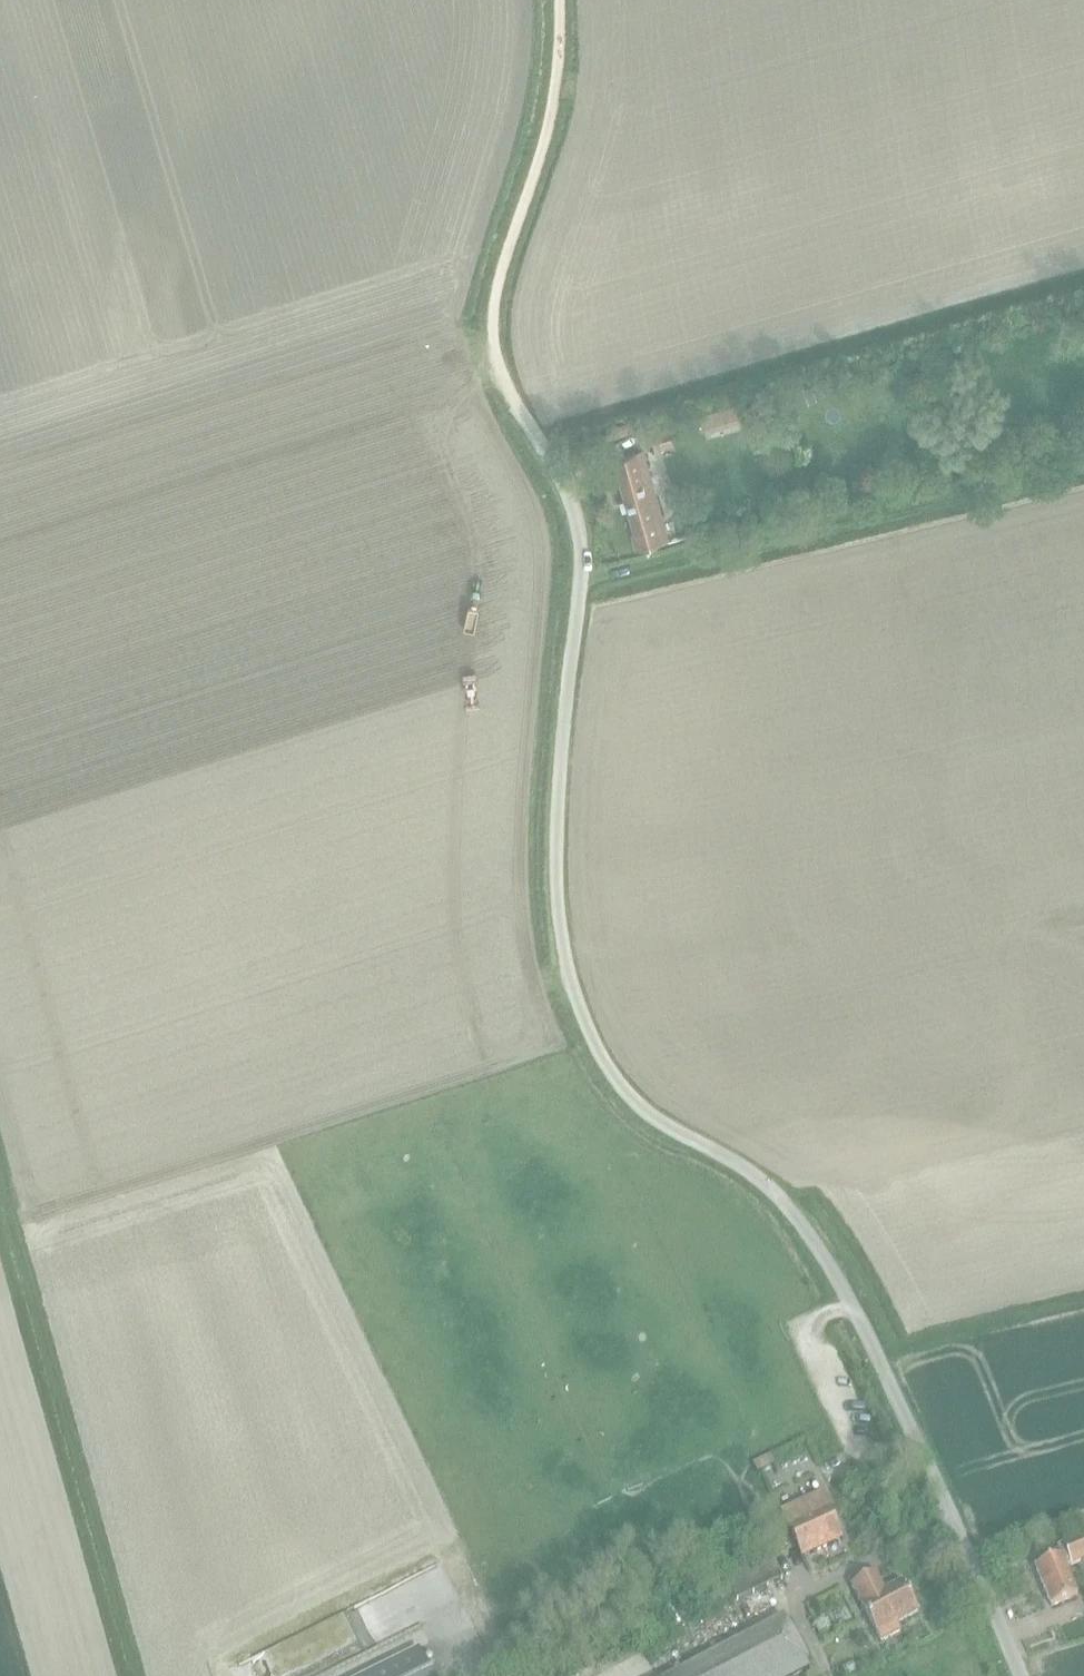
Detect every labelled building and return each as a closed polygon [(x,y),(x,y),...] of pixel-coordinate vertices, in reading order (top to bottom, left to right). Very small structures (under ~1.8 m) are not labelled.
[(662,532),(668,530),(665,519),(658,521),(636,449),(612,457),(639,547),(664,539),(662,532)] [(821,1493),(780,1512),(801,1557),(802,1558),(842,1539),(842,1538),(821,1493)] [(1038,1567),(1053,1606),(1080,1596),(1069,1568),(1083,1562),(1083,1538),(1060,1548),(1064,1557),(1038,1567)] [(738,1601),(783,1582),(769,1550),(724,1570),(738,1601)] [(896,1622),(918,1611),(902,1582),(885,1591),(875,1573),(851,1586),(876,1633),(880,1640),(900,1630),(896,1622)] [(810,1669),(784,1620),(676,1675),(796,1675),(810,1669)] [(418,1649),(365,1675),(432,1675),(418,1649)]
